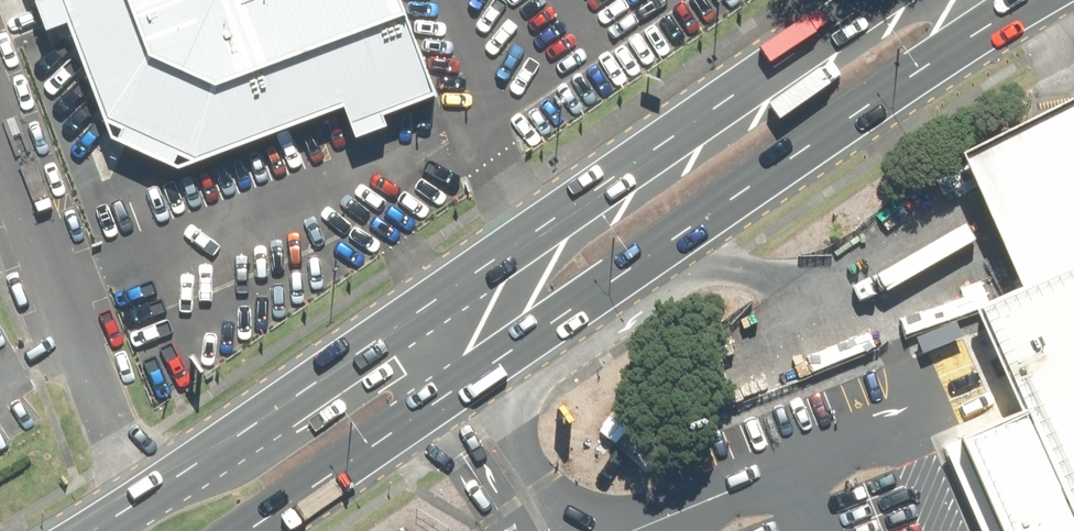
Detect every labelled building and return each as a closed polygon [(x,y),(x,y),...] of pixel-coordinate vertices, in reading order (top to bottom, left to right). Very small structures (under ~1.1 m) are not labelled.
[(45,31),(61,26),(100,133),(181,172),(345,114),(353,138),(435,109),(396,0),(34,0),(45,31)] [(968,152),(1026,285),(984,305),(1026,407),(964,434),(1007,530),(1073,530),(1073,100),(968,152)]
